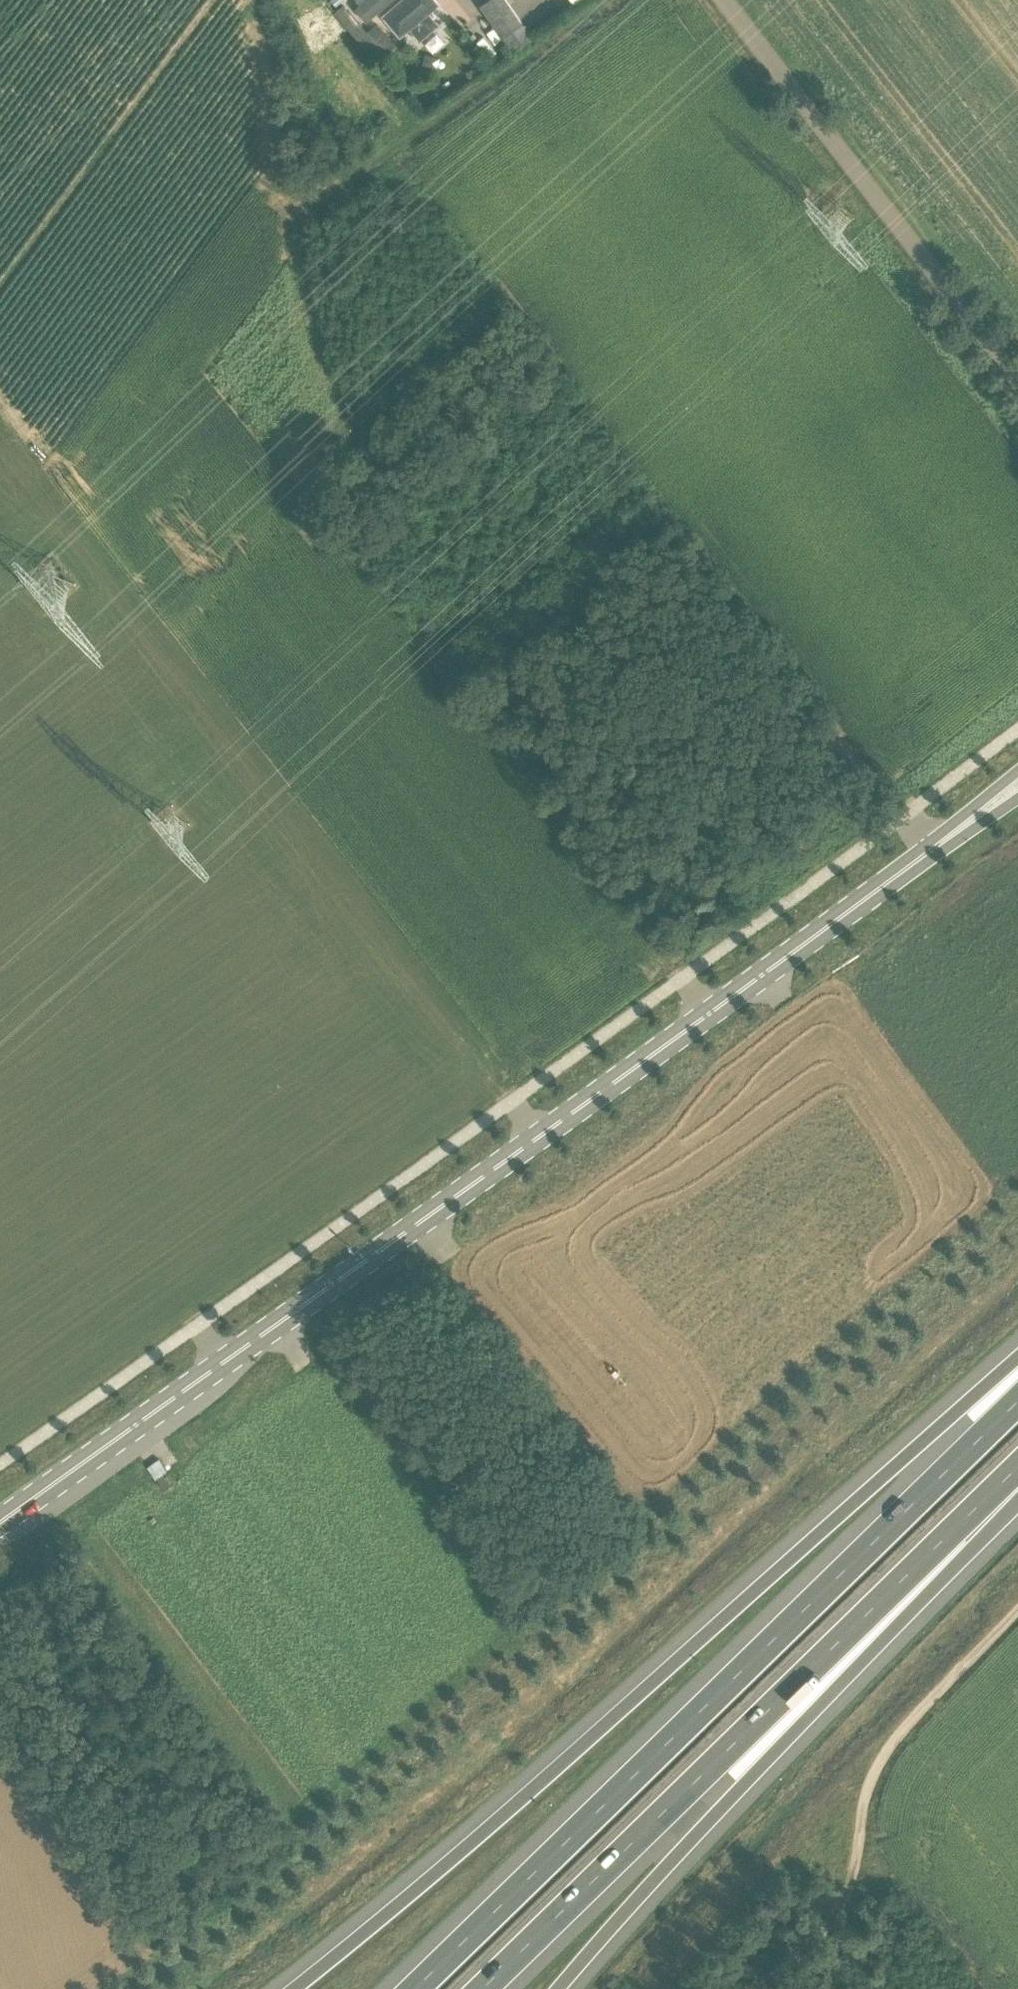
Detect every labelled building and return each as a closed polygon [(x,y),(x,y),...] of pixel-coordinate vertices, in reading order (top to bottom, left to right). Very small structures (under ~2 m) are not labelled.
[(338,8),(348,0),(331,0),(338,8)] [(352,3),(365,18),(386,0),(356,0),(352,3)] [(439,2),(437,0),(394,0),(381,11),(400,34),(409,27),(418,37),(437,21),(429,11),(439,2)] [(507,0),(490,0),(481,6),(512,52),(533,37),(507,0)] [(357,37),(366,30),(345,5),(336,12),(346,25),(357,37)] [(369,29),(378,40),(387,33),(378,22),(369,29)] [(377,59),(385,52),(366,30),(357,37),(369,51),(370,53),(369,53),(372,57),(373,55),(377,59)] [(836,740),(829,731),(827,729),(819,735),(828,746),(836,740)]
